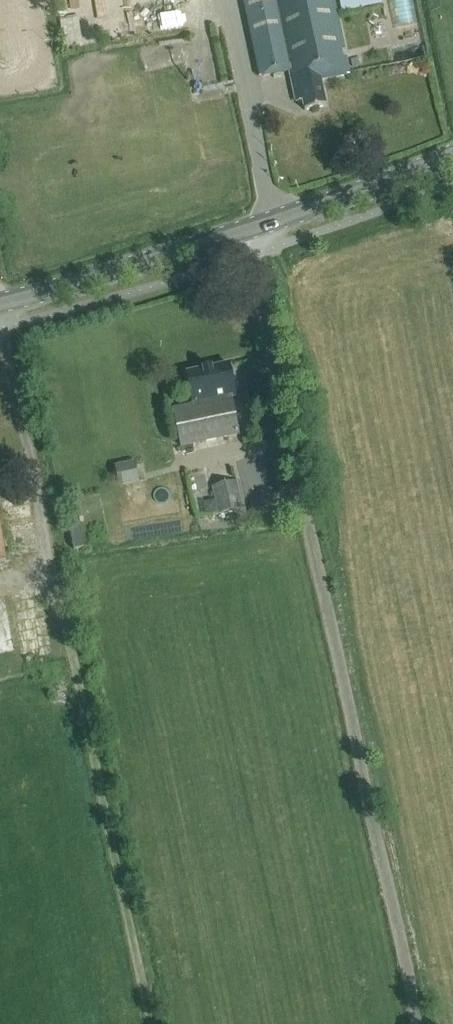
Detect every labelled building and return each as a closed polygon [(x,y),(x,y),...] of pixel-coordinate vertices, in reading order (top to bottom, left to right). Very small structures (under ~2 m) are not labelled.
[(351,74),(336,0),(245,0),(261,77),(292,70),(298,102),(304,101),(306,110),(327,106),(322,80),(351,74)] [(181,446),(241,434),(233,399),(237,398),(230,363),(186,373),(193,404),(173,409),(181,446)] [(135,461),(114,466),(119,486),(139,482),(135,461)] [(213,486),(219,515),(242,510),(236,481),(213,486)] [(70,531),(74,551),(85,548),(81,528),(70,531)]
